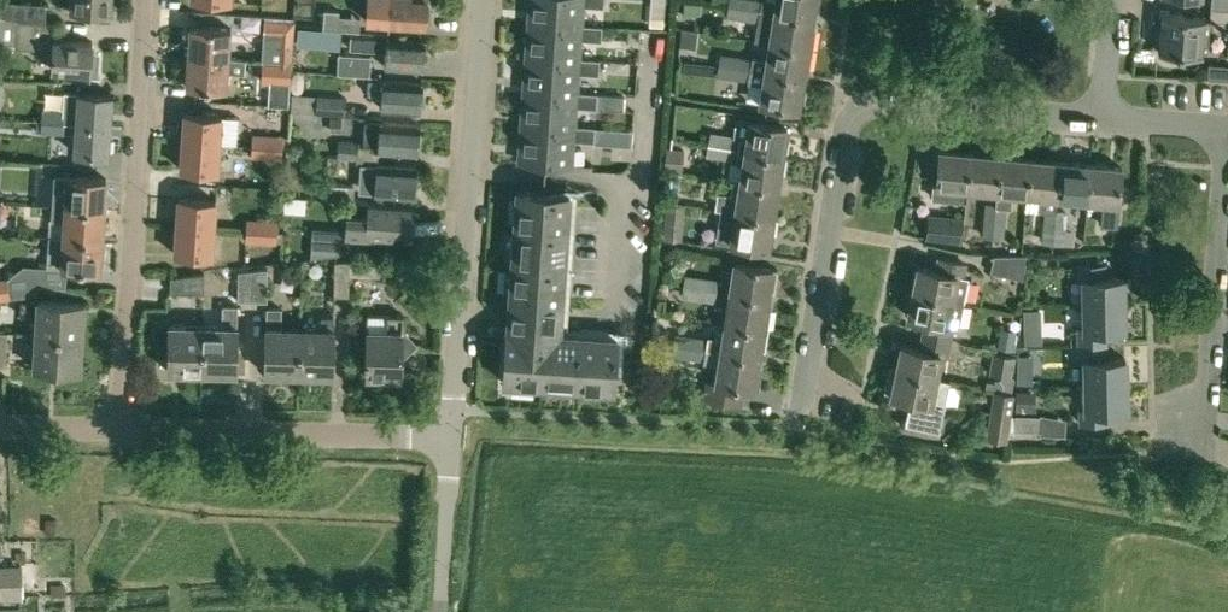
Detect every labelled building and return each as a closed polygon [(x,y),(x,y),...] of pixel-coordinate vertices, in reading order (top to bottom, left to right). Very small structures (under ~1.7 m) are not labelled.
[(110,0),(71,0),(71,8),(110,10),(110,0)] [(387,23),(427,25),(428,0),(427,0),(374,0),(374,6),(367,5),(366,21),(387,23)] [(528,20),(581,24),(583,5),(604,6),(604,0),(530,0),(528,20)] [(651,8),(665,9),(666,0),(651,0),(651,8)] [(742,19),(744,0),(728,0),(726,16),(742,19)] [(742,19),(757,21),(759,10),(760,0),(744,0),(742,19)] [(815,0),(760,0),(759,10),(812,18),(815,0)] [(1210,8),(1227,10),(1227,0),(1211,0),(1210,8)] [(44,20),(46,3),(7,1),(6,18),(44,20)] [(1210,8),(1209,29),(1227,30),(1227,10),(1210,8)] [(359,31),(360,17),(339,15),(339,10),(324,10),(322,28),(359,31)] [(807,48),(812,18),(759,10),(757,21),(754,39),(769,42),(807,48)] [(1158,50),(1202,54),(1206,17),(1161,13),(1158,50)] [(265,37),(264,60),(275,61),(292,62),(295,21),(263,19),(264,37),(265,37)] [(528,20),(526,54),(579,57),(580,39),(601,40),(602,25),(581,24),(528,20)] [(91,72),(93,41),(58,38),(59,23),(17,21),(15,47),(50,50),(49,69),(91,72)] [(297,45),(321,47),(323,29),(299,27),(297,45)] [(191,28),(189,55),(227,58),(229,30),(191,28)] [(349,48),(385,51),(384,67),(423,70),(425,41),(387,38),(388,34),(350,31),(349,48)] [(751,58),(749,69),(802,78),(807,48),(769,42),(766,60),(751,58)] [(370,55),(338,53),(336,73),(369,75),(370,55)] [(579,57),(526,54),(524,87),(577,91),(578,72),(599,74),(600,59),(579,57)] [(716,76),(732,78),(735,56),(719,54),(716,76)] [(225,87),(227,58),(189,55),(187,84),(225,87)] [(801,115),(801,114),(805,90),(801,89),(802,78),(749,69),(751,58),(735,56),(732,78),(750,81),(763,82),(760,103),(774,106),(774,110),(801,115)] [(251,102),(289,106),(292,62),(275,61),(275,62),(267,61),(265,88),(252,87),(251,102)] [(1208,77),(1227,78),(1227,64),(1208,63),(1208,77)] [(316,92),(317,76),(302,76),(301,92),(316,92)] [(367,92),(382,93),(381,109),(420,111),(421,82),(382,80),(382,79),(368,78),(367,92)] [(0,80),(0,109),(7,109),(8,81),(0,80)] [(521,121),(574,124),(576,106),(596,107),(597,92),(577,91),(524,87),(521,121)] [(110,124),(112,95),(65,92),(63,110),(42,109),(41,120),(110,124)] [(625,94),(597,92),(596,107),(624,108),(625,94)] [(345,116),(346,97),(291,94),(290,111),(345,116)] [(181,141),(220,143),(236,144),(237,116),(183,113),(181,141)] [(330,116),(330,131),(341,132),(342,116),(330,116)] [(738,150),(738,148),(783,155),(787,125),(749,119),(747,136),(741,135),(710,131),(707,145),(738,150)] [(62,132),(76,133),(74,153),(108,155),(110,124),(41,120),(41,132),(62,133),(62,132)] [(363,146),(377,147),(377,150),(416,153),(418,124),(379,121),(364,120),(363,146)] [(574,124),(521,121),(518,160),(572,164),(573,139),(594,141),(595,126),(574,125),(574,124)] [(252,134),(251,146),(282,148),(283,136),(252,134)] [(218,172),(220,143),(181,141),(179,169),(218,172)] [(360,142),(338,141),(338,158),(359,159),(360,142)] [(281,160),(282,148),(251,146),(250,157),(281,160)] [(682,172),(684,149),(665,148),(663,170),(682,172)] [(783,155),(738,148),(738,150),(736,161),(742,163),(740,179),(778,185),(783,155)] [(950,188),(965,189),(968,151),(939,148),(933,207),(948,209),(950,188)] [(965,189),(995,192),(999,154),(968,151),(965,189)] [(1025,195),(1029,157),(999,154),(995,192),(996,192),(995,203),(984,202),(983,218),(1005,220),(1007,207),(1011,207),(1012,194),(1025,195)] [(1025,195),(1056,198),(1060,160),(1029,157),(1025,195)] [(1056,198),(1086,201),(1089,162),(1060,160),(1056,198)] [(1121,165),(1089,162),(1086,201),(1103,202),(1101,223),(1116,225),(1121,165)] [(365,186),(365,192),(414,195),(416,166),(377,164),(360,164),(359,185),(365,186)] [(103,209),(105,179),(67,177),(54,175),(52,206),(65,207),(103,209)] [(705,205),(715,207),(715,209),(728,210),(728,209),(773,216),(778,185),(740,179),(737,195),(717,191),(717,195),(706,194),(705,205)] [(354,185),(325,183),(325,198),(354,200),(354,185)] [(570,193),(516,189),(503,381),(614,389),(618,336),(560,332),(570,193)] [(177,197),(175,225),(214,228),(216,200),(177,197)] [(375,238),(375,235),(411,237),(413,208),(368,205),(367,220),(347,218),(346,236),(366,238),(375,238)] [(102,239),(103,209),(65,207),(52,206),(51,220),(64,221),(63,236),(102,239)] [(665,208),(663,237),(682,238),(684,209),(665,208)] [(726,222),(733,223),(730,241),(768,248),(773,216),(728,209),(728,210),(726,222)] [(1065,225),(1066,210),(1057,209),(1057,211),(1044,210),(1043,223),(1065,225)] [(960,242),(963,217),(928,213),(926,238),(945,240),(960,242)] [(981,237),(1004,239),(1005,220),(983,218),(981,237)] [(283,232),(276,231),(277,220),(247,219),(246,230),(276,232),(283,233),(283,232)] [(1064,245),(1065,225),(1043,223),(1042,242),(1064,245)] [(212,256),(214,228),(175,225),(173,254),(212,256)] [(311,257),(340,254),(342,229),(312,228),(311,245),(302,244),(301,260),(311,257)] [(281,245),(283,233),(276,232),(246,230),(245,242),(276,244),(281,245)] [(100,270),(102,239),(63,236),(48,235),(46,267),(61,268),(100,270)] [(1026,254),(994,255),(990,272),(1023,279),(1026,254)] [(380,256),(369,257),(349,259),(348,275),(349,275),(380,275),(380,256)] [(968,277),(962,275),(964,263),(938,258),(936,270),(917,266),(912,290),(952,298),(963,301),(968,277)] [(349,296),(349,275),(348,275),(349,259),(334,261),(334,295),(349,296)] [(735,260),(730,290),(768,296),(773,266),(735,260)] [(237,300),(251,301),(251,270),(251,265),(250,265),(250,264),(238,266),(239,271),(238,271),(237,300)] [(1078,279),(1083,278),(1083,303),(1124,303),(1124,277),(1105,278),(1105,265),(1078,265),(1078,279)] [(266,301),(267,268),(251,270),(251,301),(266,301)] [(203,274),(170,277),(170,292),(203,293),(203,274)] [(681,296),(696,299),(699,276),(684,274),(681,296)] [(719,279),(699,276),(696,299),(715,302),(719,279)] [(6,277),(0,278),(0,299),(10,298),(6,277)] [(730,290),(725,321),(763,327),(768,296),(730,290)] [(907,316),(926,320),(923,333),(950,339),(952,325),(958,326),(963,301),(952,298),(912,290),(907,316)] [(19,314),(36,315),(35,333),(82,336),(84,303),(37,300),(19,298),(19,314)] [(1125,328),(1124,303),(1083,303),(1084,326),(1079,326),(1079,344),(1106,343),(1106,328),(1125,328)] [(222,305),(222,326),(203,326),(201,373),(236,373),(237,327),(236,327),(237,305),(222,305)] [(267,308),(267,327),(266,327),(265,374),(298,374),(300,327),(280,327),(280,308),(267,308)] [(366,376),(401,376),(402,342),(409,334),(402,328),(402,315),(366,314),(366,330),(367,330),(366,376)] [(298,374),(332,375),(334,316),(321,316),(321,328),(300,327),(298,374)] [(758,356),(763,327),(725,321),(722,337),(710,335),(709,338),(706,337),(704,347),(758,356)] [(168,372),(201,373),(203,326),(169,325),(168,372)] [(1012,351),(1017,331),(1000,327),(997,347),(1012,351)] [(1018,343),(1033,343),(1032,329),(1018,330),(1018,343)] [(80,370),(82,336),(35,333),(33,367),(80,370)] [(675,333),(671,355),(687,358),(691,335),(675,333)] [(937,377),(941,356),(946,357),(950,339),(923,333),(920,349),(901,345),(897,368),(937,377)] [(702,361),(704,347),(706,337),(691,335),(687,358),(702,361)] [(1126,384),(1125,358),(1106,359),(1106,343),(1079,344),(1080,362),(1084,362),(1085,384),(1126,384)] [(758,356),(704,347),(702,361),(706,361),(706,363),(718,365),(715,383),(707,382),(704,399),(740,405),(743,387),(753,389),(758,356)] [(989,374),(999,376),(999,379),(995,378),(994,381),(987,380),(985,388),(1012,393),(1015,378),(1012,377),(1015,355),(992,351),(989,374)] [(936,379),(937,377),(897,368),(891,395),(910,399),(905,425),(939,432),(950,382),(936,379)] [(1016,368),(1017,382),(1032,383),(1031,369),(1016,368)] [(1126,409),(1126,384),(1085,384),(1085,409),(1080,410),(1081,422),(1107,422),(1107,409),(1126,409)] [(1007,442),(1007,440),(1014,393),(993,390),(986,439),(1007,442)] [(1016,393),(1016,413),(1036,414),(1036,393),(1016,393)] [(1065,418),(1040,414),(1040,415),(1015,414),(1015,431),(1040,431),(1040,435),(1065,435),(1065,418)] [(22,564),(1,564),(1,599),(22,599),(22,564)]
